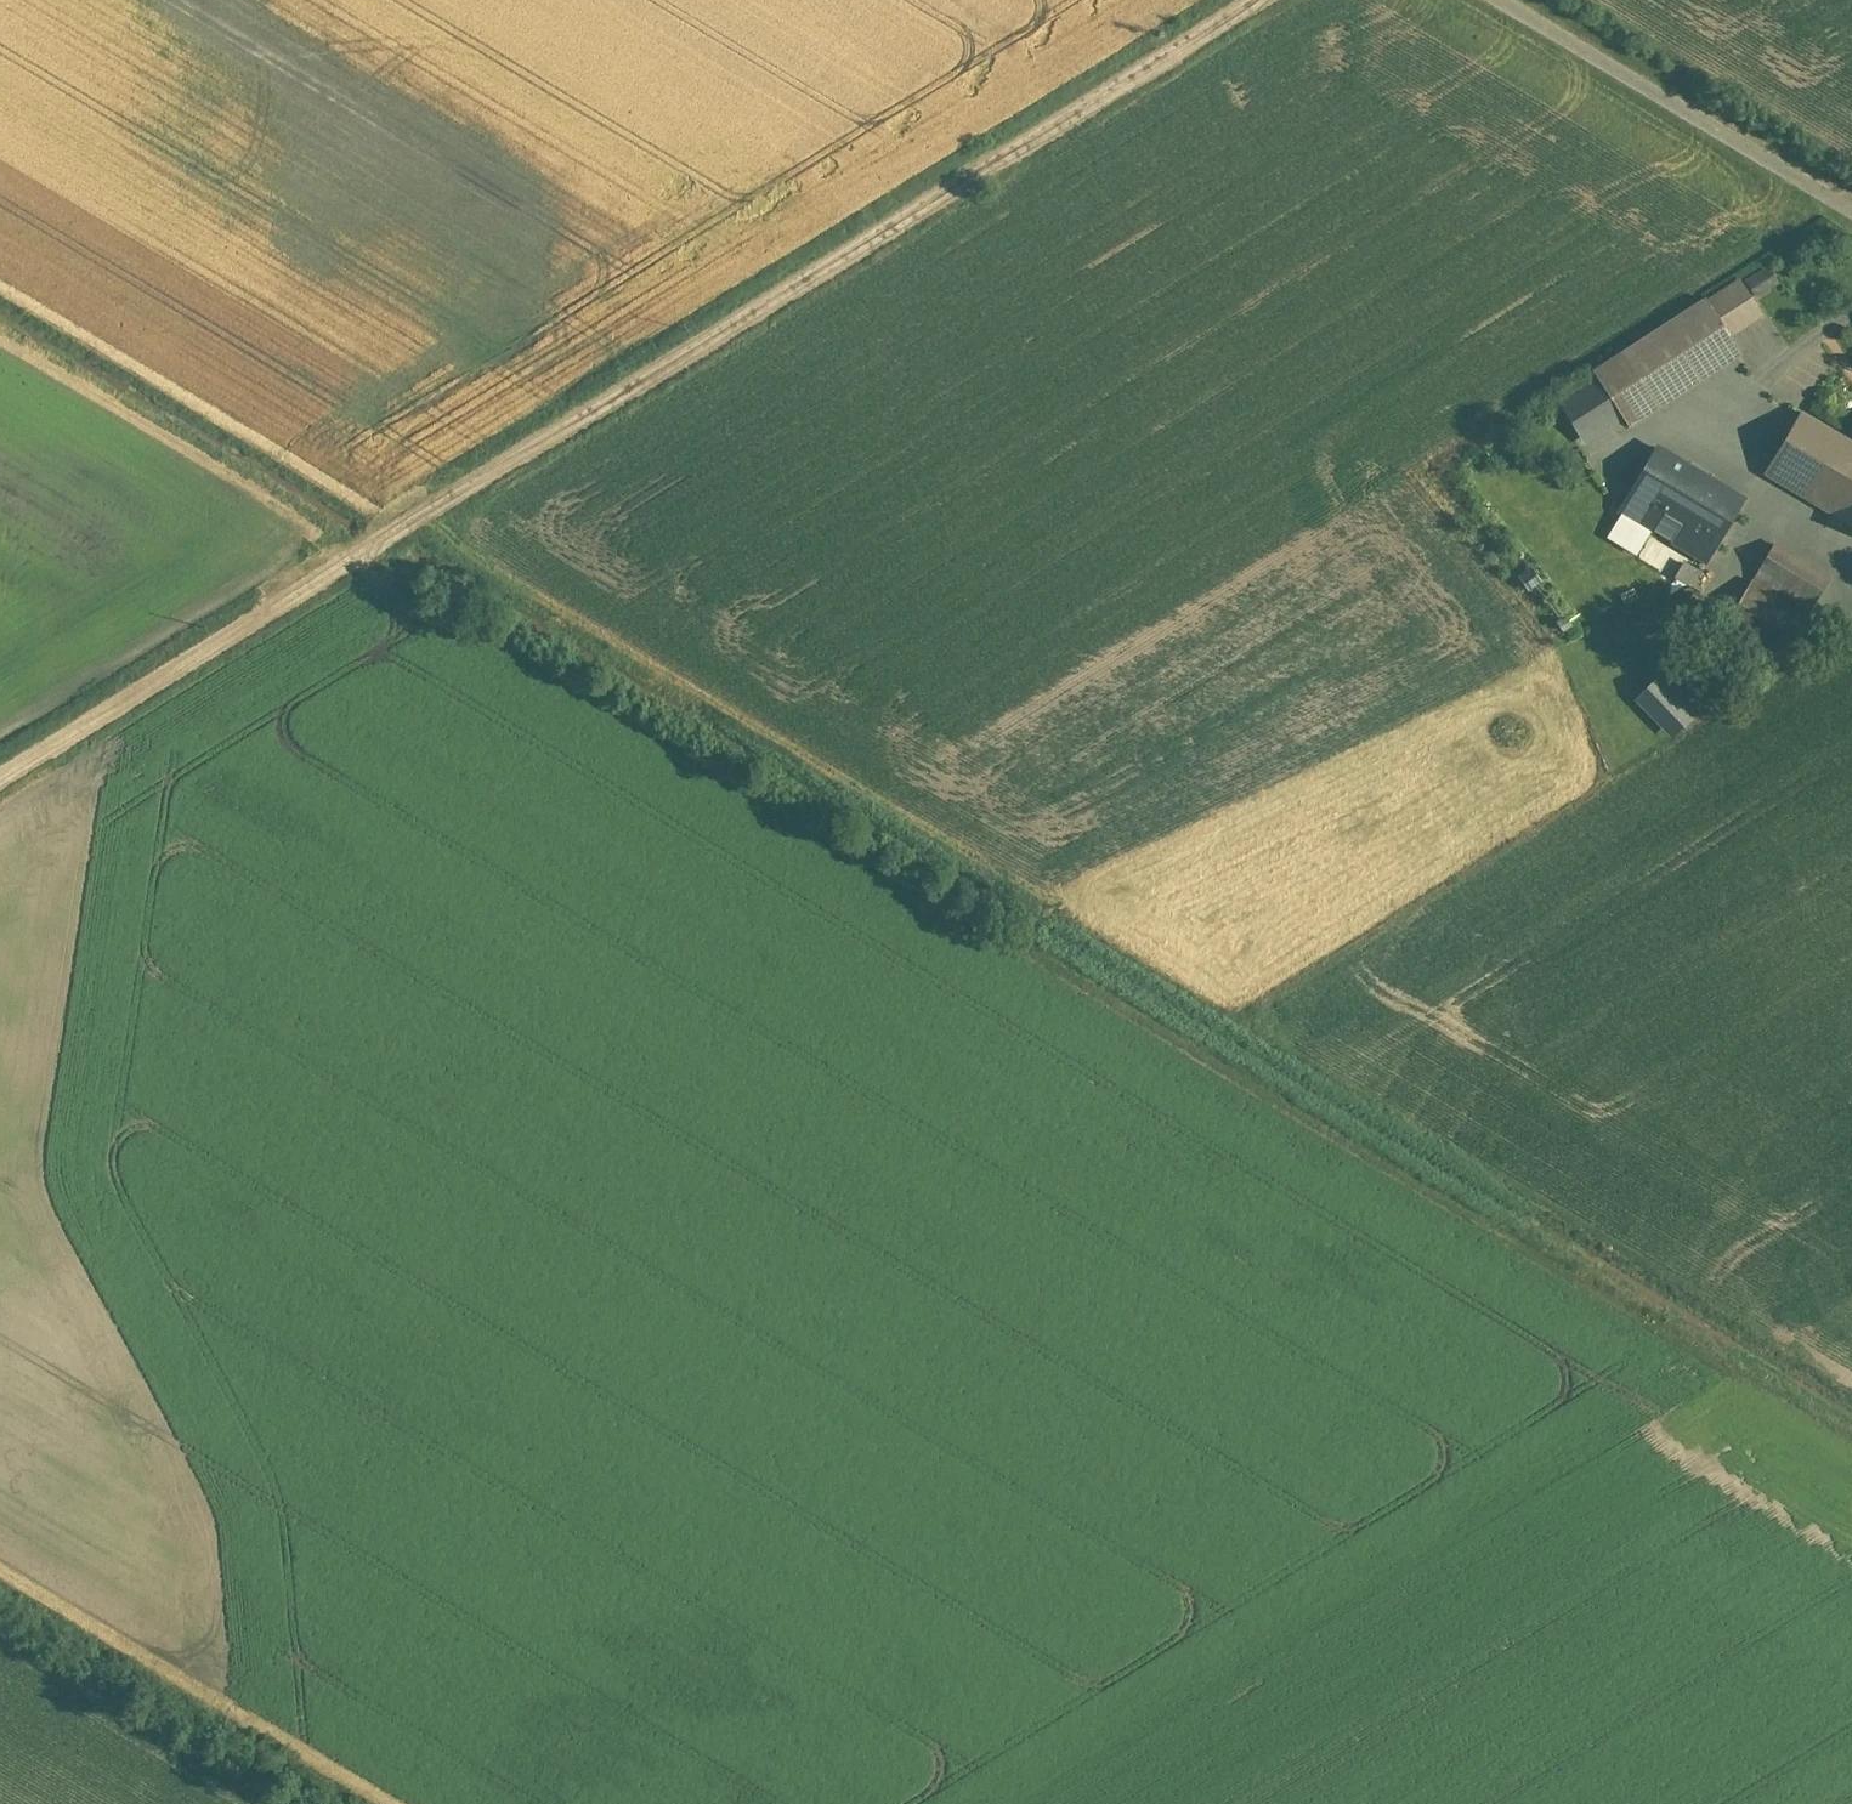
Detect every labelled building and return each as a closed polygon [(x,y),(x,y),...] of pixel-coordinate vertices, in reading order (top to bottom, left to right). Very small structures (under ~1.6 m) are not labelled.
[(1751,277),(1760,295),(1786,282),(1777,264),(1751,277)] [(1598,374),(1633,431),(1746,362),(1711,305),(1598,374)] [(1764,481),(1851,531),(1851,440),(1804,412),(1764,481)] [(1750,501),(1661,451),(1635,496),(1724,546),(1750,501)] [(1804,641),(1836,589),(1779,554),(1747,605),(1804,641)] [(1682,669),(1645,698),(1679,742),(1716,713),(1682,669)]
